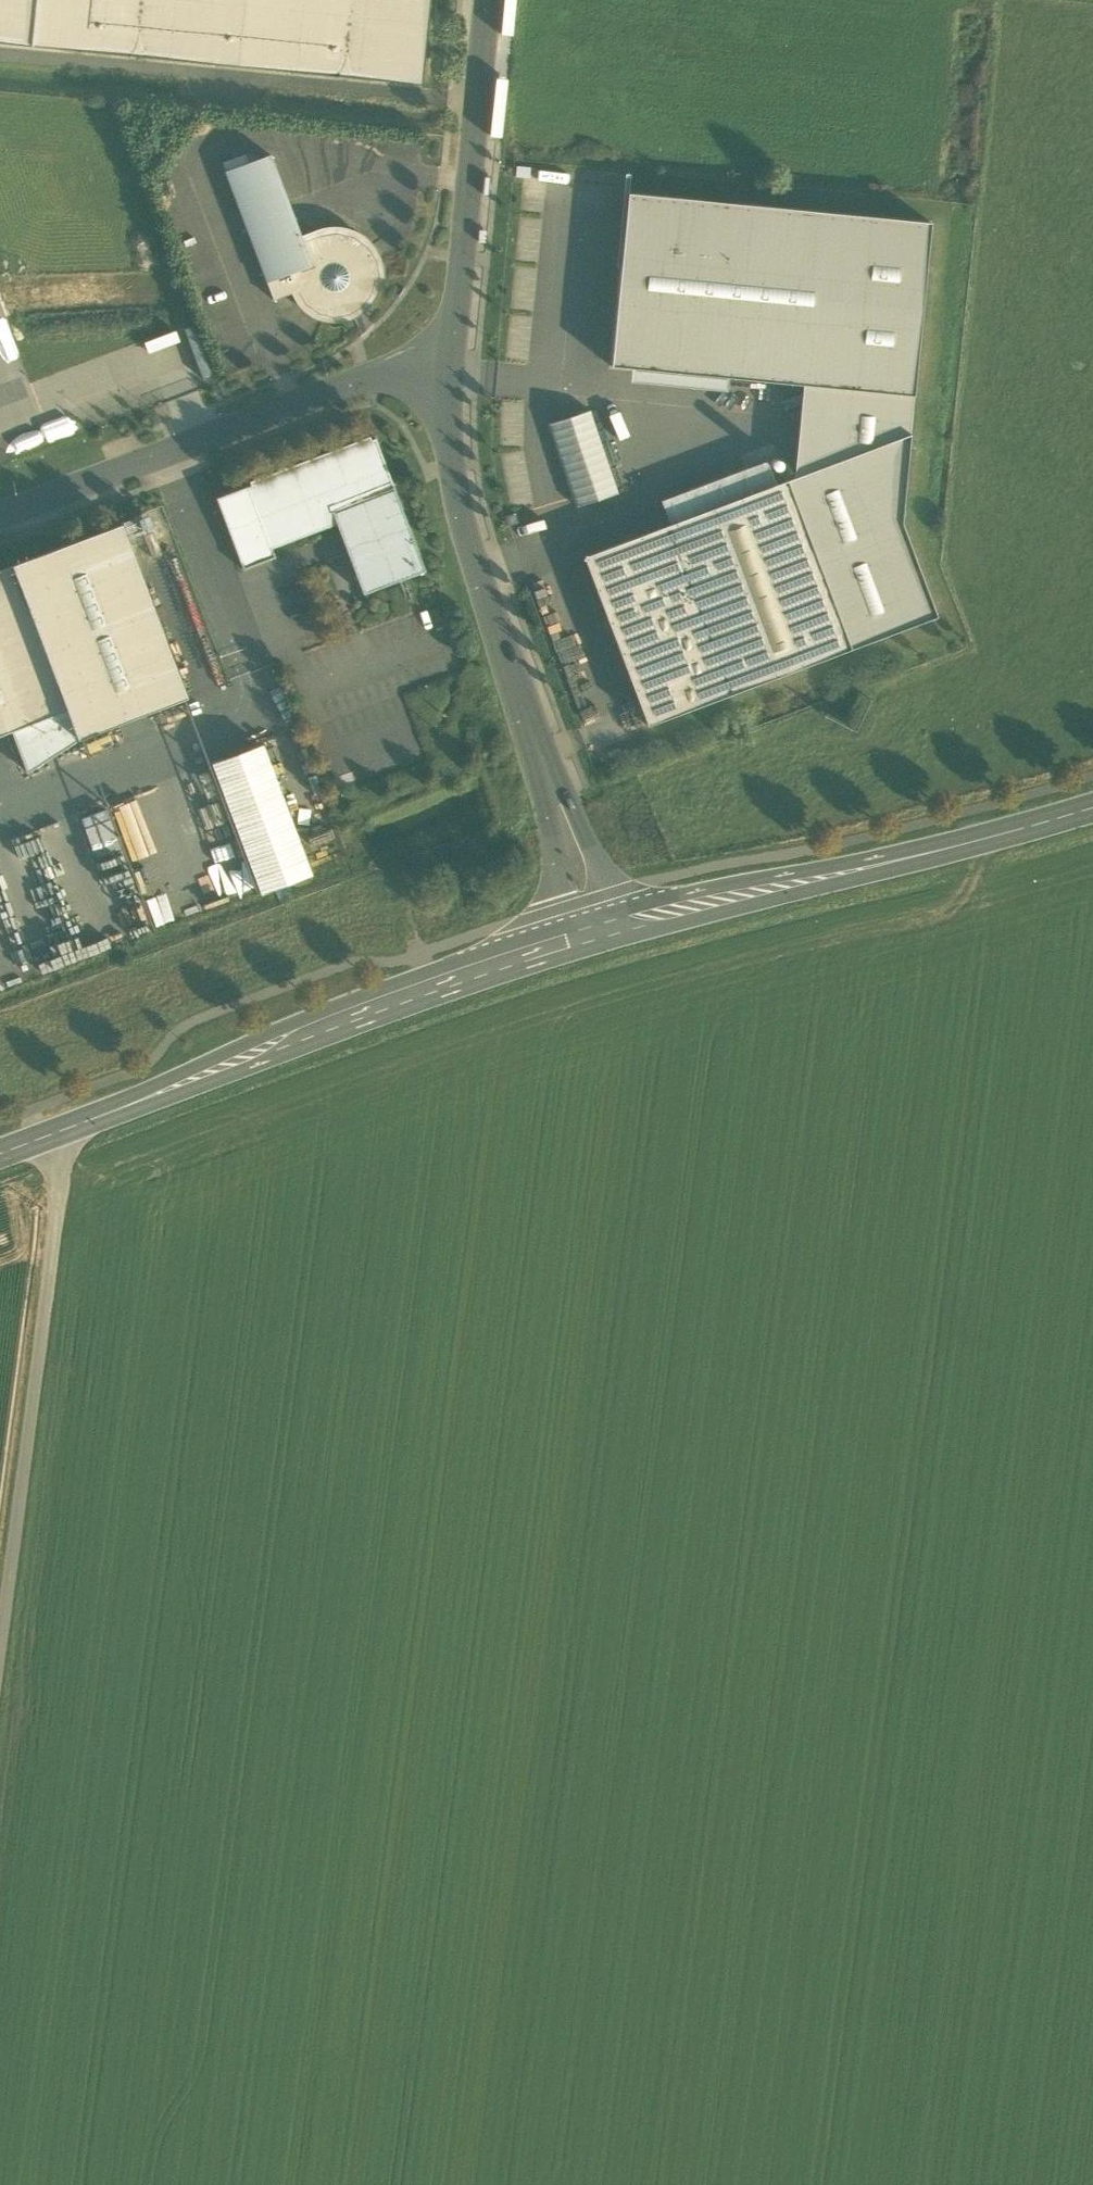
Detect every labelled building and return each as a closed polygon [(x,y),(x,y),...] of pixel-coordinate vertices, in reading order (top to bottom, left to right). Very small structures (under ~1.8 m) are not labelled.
[(420,83),(429,0),(0,0),(0,42),(420,83)] [(273,300),(298,291),(318,283),(303,242),(270,155),(250,163),(247,153),(221,163),(273,300)] [(615,267),(620,267),(627,193),(628,193),(630,173),(625,173),(615,267)] [(802,384),(828,387),(913,396),(930,222),(628,193),(627,193),(620,267),(610,366),(802,384)] [(319,236),(303,242),(318,283),(298,291),(302,299),(306,305),(310,308),(315,311),(322,314),(331,316),(339,316),(345,315),(355,311),(362,305),(369,296),(372,289),(373,279),(378,279),(377,270),(374,260),(368,249),(360,241),(351,237),(339,233),(329,233),(319,236)] [(802,384),(794,478),(821,467),(828,387),(802,384)] [(828,387),(821,467),(909,434),(913,396),(828,387)] [(794,478),(787,480),(850,649),(937,616),(901,523),(910,433),(909,434),(821,467),(794,478)] [(374,438),(246,487),(269,548),(271,547),(345,520),(348,530),(345,531),(352,550),(346,552),(362,594),(425,570),(374,438)] [(668,497),(678,522),(775,485),(766,460),(668,497)] [(678,522),(665,526),(690,591),(609,623),(647,726),(850,649),(787,480),(775,485),(678,522)] [(275,558),(271,547),(269,548),(246,487),(216,498),(230,536),(243,570),(275,558)] [(27,773),(79,739),(79,738),(187,698),(121,524),(0,570),(0,735),(11,731),(27,773)] [(584,557),(609,623),(690,591),(665,526),(584,557)] [(212,763),(261,894),(311,875),(262,744),(212,763)]
